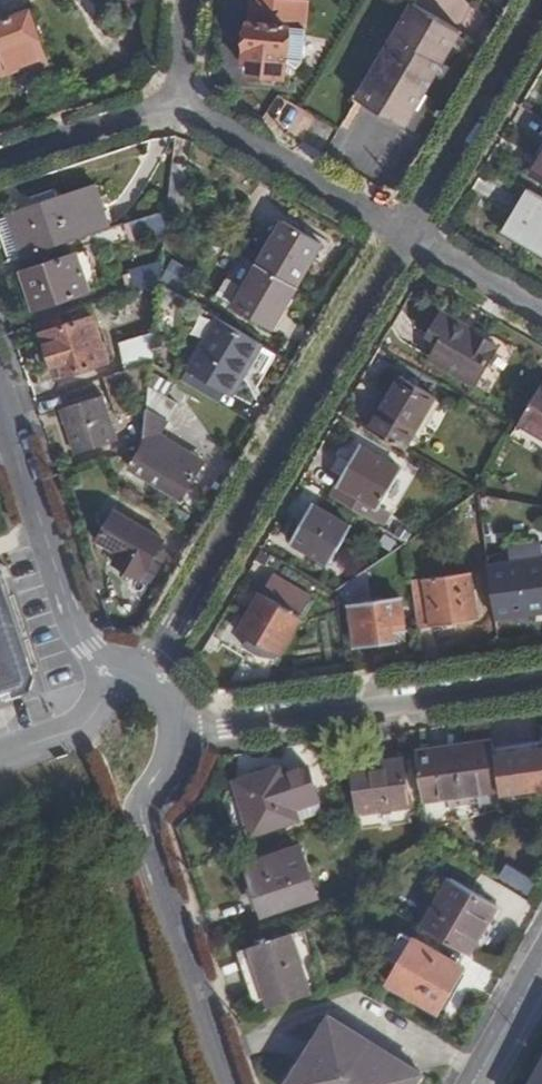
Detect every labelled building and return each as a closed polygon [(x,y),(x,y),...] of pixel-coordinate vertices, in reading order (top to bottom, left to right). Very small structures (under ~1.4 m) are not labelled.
[(247,76),(287,81),(289,65),(302,66),(310,5),(269,0),(256,0),(247,76)] [(464,35),(416,7),(358,104),(406,134),(464,35)] [(0,29),(0,73),(2,80),(47,66),(32,19),(0,29)] [(189,184),(191,170),(174,167),(168,215),(184,224),(189,184)] [(14,226),(25,261),(112,233),(97,189),(58,201),(62,211),(14,226)] [(530,193),(505,235),(526,247),(530,240),(541,247),(541,200),(530,193)] [(11,217),(14,226),(62,211),(58,201),(11,217)] [(166,236),(168,215),(129,227),(135,246),(166,236)] [(299,290),(300,291),(324,248),(286,225),(261,268),(299,290)] [(14,226),(0,230),(0,245),(7,267),(25,261),(14,226)] [(79,260),(26,278),(39,315),(92,297),(79,260)] [(136,296),(159,288),(161,289),(163,267),(163,266),(130,277),(136,296)] [(177,298),(185,280),(163,267),(161,289),(166,292),(177,298)] [(261,268),(259,267),(235,310),(273,332),(299,290),(261,268)] [(457,331),(460,326),(443,316),(430,338),(441,345),(431,361),(477,387),(499,348),(475,334),(472,339),(457,331)] [(96,322),(45,339),(59,383),(110,367),(96,322)] [(256,344),(223,325),(213,342),(205,356),(194,374),(228,392),(256,344)] [(475,334),(460,326),(457,331),(472,339),(475,334)] [(193,348),(205,356),(213,342),(201,335),(193,348)] [(152,367),(155,340),(118,351),(126,376),(152,367)] [(233,395),(262,347),(256,344),(228,392),(233,395)] [(147,413),(151,378),(152,367),(126,376),(105,383),(118,422),(147,413)] [(173,392),(151,378),(147,413),(143,451),(130,474),(184,504),(194,486),(204,465),(163,439),(178,409),(168,403),(173,392)] [(401,378),(371,430),(406,452),(437,398),(401,378)] [(521,427),(541,439),(541,390),(521,427)] [(105,399),(65,413),(79,455),(120,442),(105,399)] [(366,450),(335,501),(375,525),(405,473),(366,450)] [(329,553),(338,558),(354,531),(318,509),(297,545),(323,561),(329,553)] [(163,543),(114,516),(99,546),(120,558),(115,568),(142,583),(163,543)] [(390,534),(396,522),(385,516),(379,528),(390,534)] [(333,566),(338,558),(329,553),(323,561),(333,566)] [(499,620),(541,614),(541,563),(492,570),(499,620)] [(415,585),(423,633),(481,624),(474,577),(415,585)] [(279,578),(268,597),(307,621),(317,602),(279,578)] [(307,621),(268,597),(244,637),(255,643),(271,653),(283,661),(307,621)] [(0,598),(0,702),(20,696),(24,693),(27,688),(28,683),(28,677),(17,648),(2,605),(0,598)] [(399,633),(408,632),(404,603),(357,608),(356,609),(362,653),(400,647),(399,633)] [(410,646),(408,632),(399,633),(400,647),(410,646)] [(271,653),(255,643),(248,654),(264,664),(271,653)] [(496,745),(418,754),(425,800),(448,798),(481,794),(503,792),(501,782),(498,757),(496,745)] [(498,757),(501,782),(503,792),(503,796),(541,791),(541,752),(498,757)] [(405,762),(354,768),(361,814),(412,808),(405,762)] [(326,808),(313,772),(287,780),(287,778),(270,783),(268,779),(262,781),(260,777),(240,784),(257,838),(326,816),(324,809),(326,808)] [(481,794),(448,798),(449,813),(483,809),(481,794)] [(303,857),(252,874),(267,919),(317,902),(303,857)] [(423,934),(470,960),(499,911),(451,883),(423,934)] [(316,935),(244,959),(264,1017),(336,992),(316,935)] [(389,963),(402,969),(416,946),(403,938),(389,963)] [(416,946),(402,969),(391,991),(438,1018),(465,973),(416,946)] [(332,1019),(295,1083),(420,1083),(427,1072),(332,1019)]
